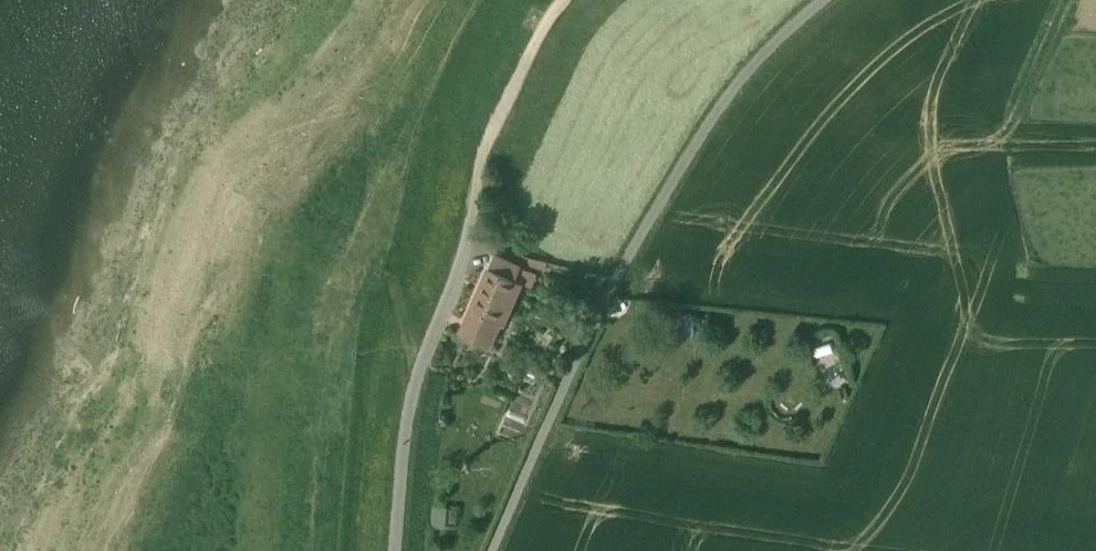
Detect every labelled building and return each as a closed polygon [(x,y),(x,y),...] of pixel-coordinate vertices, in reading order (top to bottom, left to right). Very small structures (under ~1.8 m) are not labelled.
[(489,268),(471,309),(462,330),(486,341),(495,320),(498,321),(516,279),(489,268)] [(695,315),(680,313),(677,334),(692,336),(695,315)]
